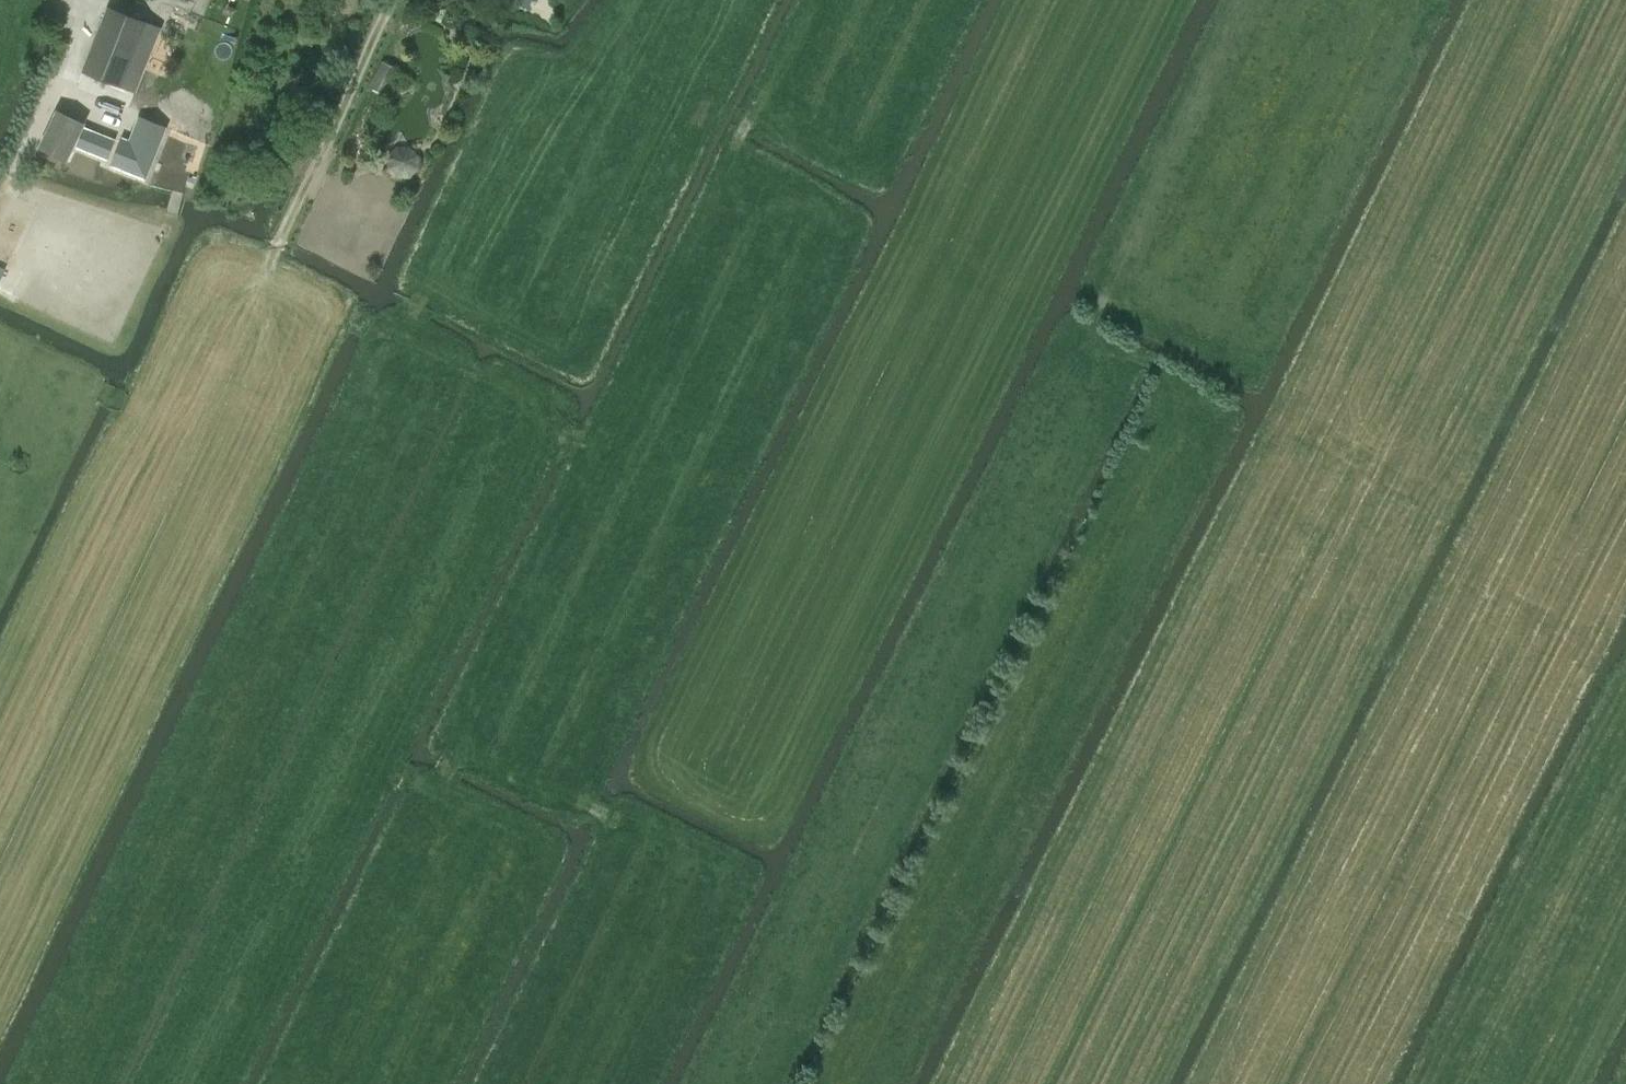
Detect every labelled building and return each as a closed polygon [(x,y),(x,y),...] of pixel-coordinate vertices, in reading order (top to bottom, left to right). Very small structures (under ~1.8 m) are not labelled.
[(121,85),(146,22),(109,7),(85,71),(121,85)] [(382,61),(369,86),(387,96),(400,70),(396,67),(397,65),(387,60),(386,63),(382,61)] [(120,86),(115,100),(130,105),(135,91),(120,86)] [(36,147),(65,160),(84,120),(55,107),(36,147)] [(84,126),(100,132),(106,115),(91,109),(84,126)] [(158,137),(124,121),(114,142),(106,160),(102,168),(136,183),(158,137)] [(84,127),(76,145),(106,160),(114,142),(84,127)]
